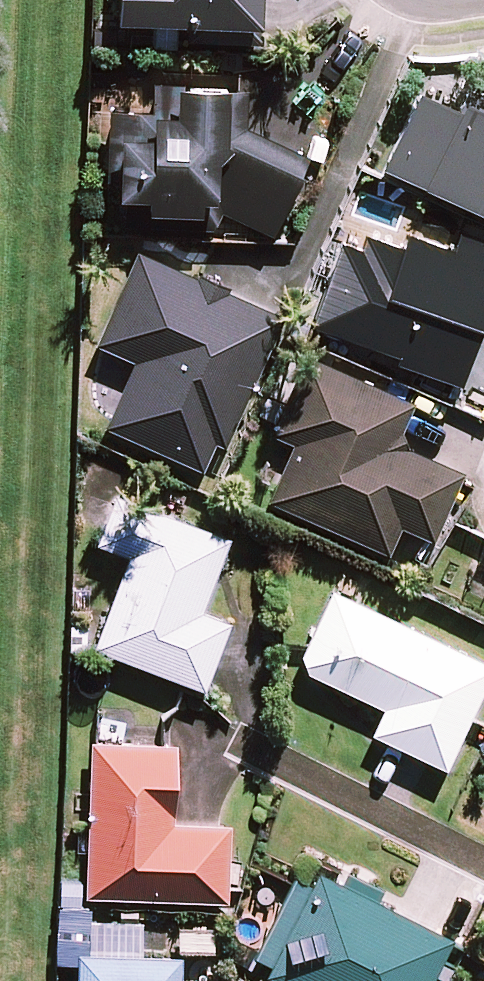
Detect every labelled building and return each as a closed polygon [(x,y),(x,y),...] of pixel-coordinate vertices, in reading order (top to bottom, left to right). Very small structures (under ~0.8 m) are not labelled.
[(120,26),(193,29),(193,47),(261,50),(263,0),(122,0),(120,26)] [(216,234),(226,217),(276,240),(312,160),(251,132),(252,93),(156,90),(155,117),(115,116),(113,185),(120,185),(119,202),(129,203),(128,231),(216,234)] [(388,173),(483,216),(483,99),(471,94),(462,114),(422,96),(388,173)] [(316,330),(404,361),(401,369),(466,391),(483,341),(483,243),(465,237),(459,254),(413,238),(408,251),(372,238),(367,253),(345,246),(316,330)] [(112,429),(207,471),(220,444),(232,450),(290,319),(232,294),(234,288),(205,275),(203,281),(142,254),(102,345),(141,363),(112,429)] [(275,503),(394,554),(405,528),(439,543),(466,482),(469,475),(414,451),(407,435),(420,405),(312,358),(278,436),(300,446),(275,503)] [(206,615),(234,540),(120,498),(102,547),(132,559),(98,650),(211,692),(235,626),(206,615)] [(337,591),(309,649),(306,656),(314,675),(388,710),(375,736),(451,771),(476,719),(483,702),(483,660),(337,591)] [(182,746),(97,743),(92,900),(233,904),(235,827),(179,825),(182,746)] [(271,978),(277,980),(439,980),(459,942),(384,904),(391,891),(353,872),(346,885),(324,874),(318,886),(300,877),(298,882),(259,958),(277,967),(271,978)] [(93,922),(92,955),(147,958),(148,924),(93,922)] [(83,955),(82,980),(186,980),(187,959),(147,958),(92,955),(83,955)]
